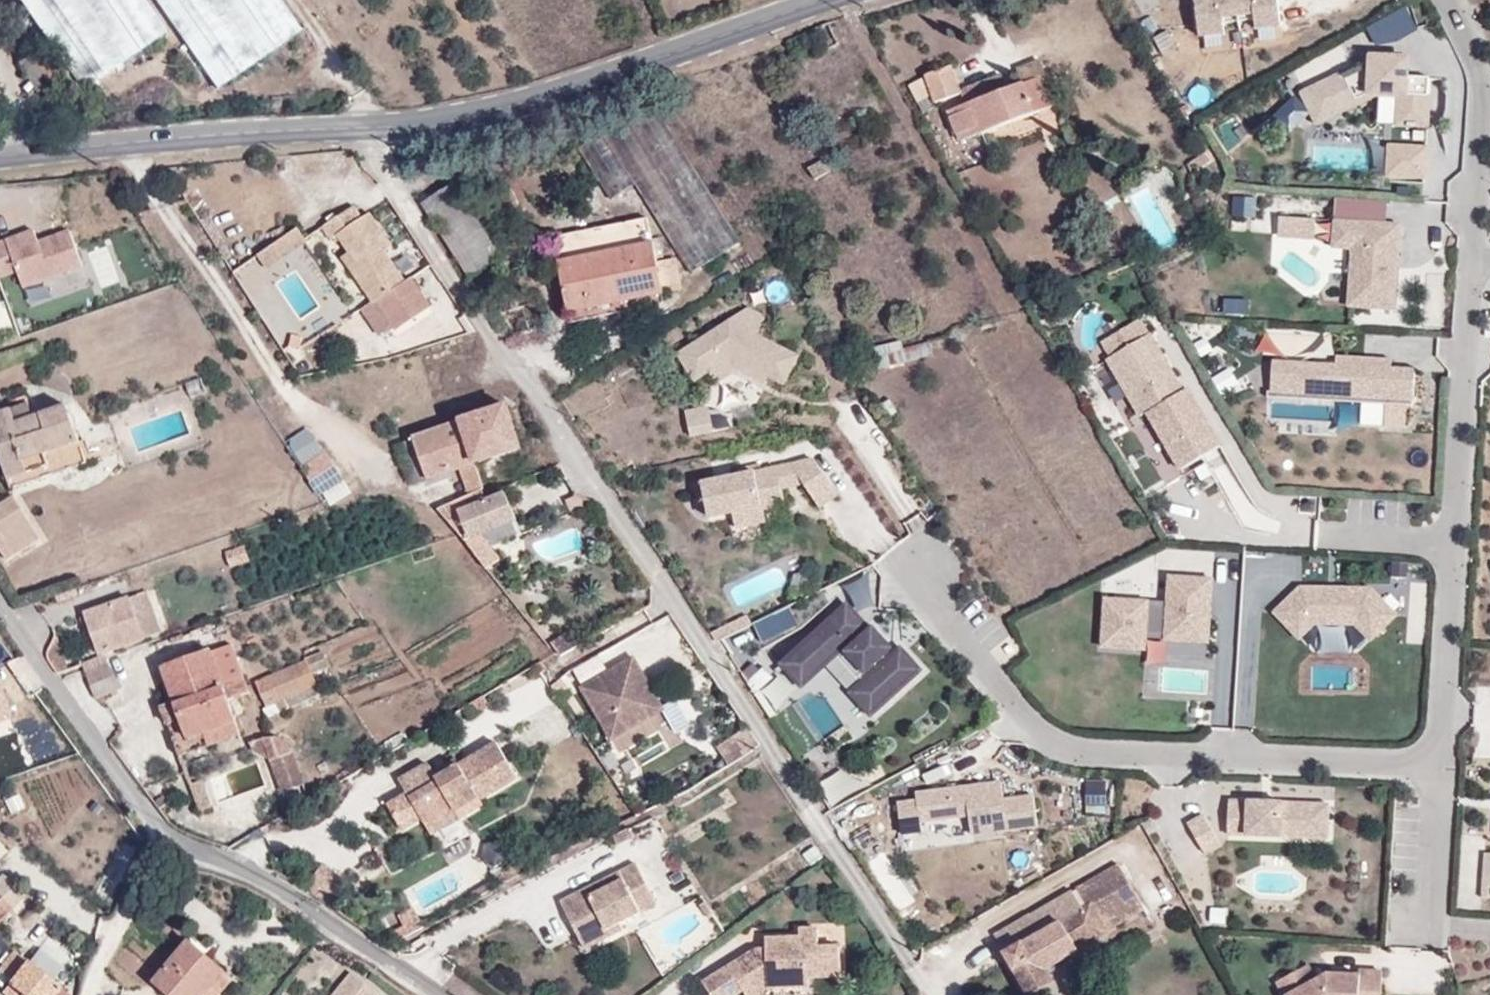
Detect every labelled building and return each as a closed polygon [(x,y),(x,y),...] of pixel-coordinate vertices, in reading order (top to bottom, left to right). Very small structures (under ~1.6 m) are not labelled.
[(143,0),(20,0),(82,90),(165,31),(143,0)] [(279,0),(155,0),(216,88),(300,30),(279,0)] [(1237,0),(1196,0),(1200,34),(1225,31),(1224,21),(1240,20),(1237,0)] [(1240,20),(1255,18),(1256,28),(1281,25),(1279,0),(1237,0),(1240,20)] [(1022,83),(1044,75),(1038,59),(1016,67),(1022,83)] [(1383,131),(1438,130),(1436,78),(1419,79),(1413,64),(1406,67),(1366,68),(1303,93),(1317,128),(1324,128),(1366,111),(1383,110),(1383,131)] [(935,102),(960,93),(961,92),(960,87),(951,65),(924,75),(925,77),(908,84),(922,112),(931,107),(927,98),(932,95),(935,102)] [(960,93),(964,105),(1006,89),(1000,73),(960,87),(961,92),(960,93)] [(1046,74),(1044,75),(1022,83),(1006,89),(964,105),(946,111),(958,141),(1034,112),(1034,111),(1056,103),(1046,74)] [(690,272),(740,241),(653,101),(578,147),(611,199),(634,184),(690,272)] [(1292,132),(1305,124),(1295,108),(1282,116),(1292,132)] [(1392,183),(1431,183),(1431,147),(1392,147),(1392,183)] [(1389,178),(1389,149),(1378,149),(1378,178),(1389,178)] [(814,178),(829,170),(823,158),(807,167),(814,178)] [(501,256),(453,182),(420,203),(469,276),(501,256)] [(1156,188),(1139,197),(1162,247),(1179,239),(1156,188)] [(1388,225),(1389,200),(1335,196),(1333,248),(1351,249),(1349,304),(1395,306),(1396,268),(1391,268),(1392,259),(1397,259),(1398,225),(1388,225)] [(376,298),(393,325),(396,329),(429,306),(409,277),(404,280),(384,251),(392,246),(369,212),(362,218),(353,206),(321,228),(329,240),(335,236),(347,253),(359,270),(351,275),(366,296),(370,302),(376,298)] [(277,216),(246,237),(257,254),(288,233),(277,216)] [(570,312),(663,292),(656,261),(647,218),(555,237),(570,312)] [(1282,221),(1282,239),(1312,239),(1313,221),(1282,221)] [(288,233),(257,254),(268,270),(307,244),(297,228),(288,233)] [(16,273),(22,289),(81,268),(69,233),(37,245),(35,237),(24,241),(23,236),(0,244),(0,278),(16,273)] [(24,241),(35,237),(33,233),(23,236),(24,241)] [(359,270),(347,253),(340,259),(351,275),(359,270)] [(656,261),(663,292),(682,288),(676,257),(656,261)] [(355,304),(366,296),(351,275),(341,283),(355,304)] [(381,333),(393,325),(376,298),(370,302),(363,307),(381,333)] [(727,321),(754,335),(763,317),(746,308),(727,321)] [(754,335),(727,321),(675,354),(692,381),(707,372),(718,365),(727,362),(737,362),(766,377),(782,385),(796,356),(754,335)] [(1141,338),(1151,332),(1145,323),(1136,328),(1141,338)] [(1112,356),(1131,345),(1123,332),(1104,343),(1112,356)] [(1184,391),(1151,334),(1131,345),(1112,356),(1109,358),(1142,415),(1149,411),(1182,469),(1222,446),(1189,388),(1184,391)] [(301,337),(291,335),(288,346),(300,348),(301,337)] [(879,368),(905,361),(902,348),(901,341),(874,348),(879,368)] [(902,348),(905,361),(932,355),(929,341),(902,348)] [(1408,407),(1415,407),(1418,371),(1394,369),(1394,365),(1382,365),(1382,359),(1339,357),(1338,366),(1275,361),(1273,391),(1273,392),(1391,400),(1391,404),(1386,404),(1386,405),(1403,406),(1408,407)] [(763,384),(766,377),(737,362),(727,362),(718,365),(707,372),(711,378),(729,367),(763,384)] [(1214,375),(1225,392),(1238,384),(1228,367),(1214,375)] [(200,378),(185,383),(190,398),(205,391),(200,378)] [(1270,391),(1270,397),(1366,404),(1364,426),(1402,429),(1403,406),(1386,405),(1386,404),(1391,404),(1391,400),(1273,392),(1273,391),(1270,391)] [(0,412),(0,452),(11,487),(85,463),(66,405),(32,416),(29,403),(0,412)] [(506,403),(435,427),(441,449),(466,441),(473,463),(521,448),(506,403)] [(687,435),(710,430),(705,409),(704,407),(701,406),(682,410),(687,435)] [(410,418),(416,433),(435,427),(431,412),(410,418)] [(458,469),(468,495),(481,490),(473,463),(466,441),(441,449),(435,427),(416,433),(416,435),(430,477),(458,469)] [(397,442),(410,484),(430,477),(416,435),(397,442)] [(323,454),(300,469),(317,495),(340,480),(323,454)] [(810,458),(787,463),(799,482),(815,506),(833,494),(810,458)] [(756,463),(734,468),(735,474),(757,469),(756,463)] [(787,463),(773,466),(777,486),(799,482),(787,463)] [(735,474),(698,482),(705,516),(728,511),(732,526),(761,520),(759,508),(780,503),(777,486),(773,466),(757,469),(735,474)] [(484,498),(481,490),(468,495),(436,510),(467,542),(491,531),(516,521),(501,491),(484,498)] [(0,506),(0,552),(5,561),(40,539),(14,496),(0,506)] [(577,496),(566,500),(572,514),(592,505),(577,496)] [(467,542),(475,552),(495,542),(491,531),(467,542)] [(1408,561),(1394,560),(1393,574),(1407,575),(1408,561)] [(1215,650),(1219,581),(1172,579),(1171,606),(1108,602),(1105,655),(1150,658),(1150,668),(1169,669),(1171,647),(1215,650)] [(1396,616),(1371,591),(1302,590),(1276,616),(1300,640),(1315,626),(1355,626),(1370,642),(1396,616)] [(146,592),(84,613),(99,655),(160,634),(146,592)] [(854,607),(781,666),(802,692),(875,633),(854,607)] [(757,625),(765,645),(801,629),(793,610),(757,625)] [(745,617),(708,633),(713,641),(749,625),(745,617)] [(559,655),(579,644),(570,630),(551,642),(559,655)] [(908,650),(898,658),(879,637),(848,665),(866,685),(852,697),(874,722),(928,673),(908,650)] [(59,674),(69,671),(59,639),(55,640),(51,649),(49,655),(50,660),(59,674)] [(231,643),(162,667),(175,703),(188,741),(205,735),(209,747),(241,736),(228,697),(247,690),(231,643)] [(266,708),(287,699),(317,686),(312,674),(329,667),(324,652),(255,682),(266,708)] [(634,655),(582,685),(613,737),(665,707),(634,655)] [(82,666),(95,699),(117,690),(104,658),(82,666)] [(0,671),(0,694),(25,678),(13,662),(0,671)] [(563,676),(553,684),(562,700),(573,694),(563,676)] [(317,686),(287,699),(290,707),(320,694),(317,686)] [(191,753),(188,741),(175,703),(161,708),(178,757),(191,753)] [(749,726),(719,746),(730,762),(761,745),(749,726)] [(250,742),(252,751),(269,758),(282,791),(302,784),(291,753),(288,745),(284,741),(276,737),(269,736),(265,737),(250,742)] [(436,777),(431,768),(428,761),(398,779),(405,792),(386,803),(402,831),(421,819),(424,825),(453,807),(459,819),(482,806),(479,799),(515,779),(495,743),(458,764),(436,777)] [(453,756),(431,768),(436,777),(458,764),(453,756)] [(850,772),(823,789),(836,810),(863,793),(850,772)] [(969,833),(1035,826),(1032,796),(1002,799),(1000,781),(914,790),(915,798),(896,800),(899,831),(919,828),(918,818),(967,813),(969,833)] [(1104,814),(1105,795),(1085,794),(1084,813),(1104,814)] [(1261,804),(1229,803),(1227,835),(1300,839),(1301,824),(1318,824),(1318,807),(1270,804),(1270,809),(1261,809),(1261,804)] [(453,807),(424,825),(430,836),(459,819),(453,807)] [(1328,807),(1318,807),(1318,824),(1301,824),(1300,839),(1327,840),(1328,807)] [(622,835),(638,826),(634,817),(617,826),(622,835)] [(1220,846),(1204,817),(1190,825),(1206,854),(1220,846)] [(642,854),(609,871),(613,878),(596,887),(593,880),(567,894),(591,940),(629,920),(626,913),(663,893),(642,854)] [(1091,899),(1124,880),(1115,864),(1076,887),(1080,894),(1085,903),(1091,899)] [(613,878),(609,871),(593,880),(596,887),(613,878)] [(1140,907),(1124,880),(1091,899),(1107,926),(1140,907)] [(1076,896),(1072,889),(1031,913),(995,934),(1005,951),(1085,903),(1080,894),(1076,896)] [(11,909),(0,898),(0,921),(11,909)] [(1085,903),(1005,951),(1028,992),(1049,980),(1042,968),(1076,948),(1074,945),(1107,926),(1091,899),(1085,903)] [(777,978),(817,975),(816,966),(848,964),(847,936),(826,937),(825,918),(806,920),(807,928),(773,929),(774,940),(764,940),(712,973),(724,994),(727,994),(752,980),(748,973),(765,962),(775,961),(777,978)] [(193,936),(190,941),(203,952),(206,948),(193,936)] [(153,982),(168,994),(204,994),(224,971),(203,952),(190,941),(188,940),(153,982)] [(59,989),(12,951),(0,967),(0,972),(10,980),(7,984),(20,994),(55,994),(59,989)] [(758,989),(777,978),(775,961),(765,962),(748,973),(752,980),(758,989)] [(1281,994),(1379,994),(1380,973),(1357,972),(1357,977),(1325,975),(1314,981),(1305,966),(1275,983),(1281,994)] [(204,994),(216,994),(231,978),(224,971),(204,994)] [(352,977),(336,994),(373,994),(352,977)] [(153,982),(142,994),(168,994),(153,982)] [(3,994),(20,994),(7,984),(0,993),(3,994)]
